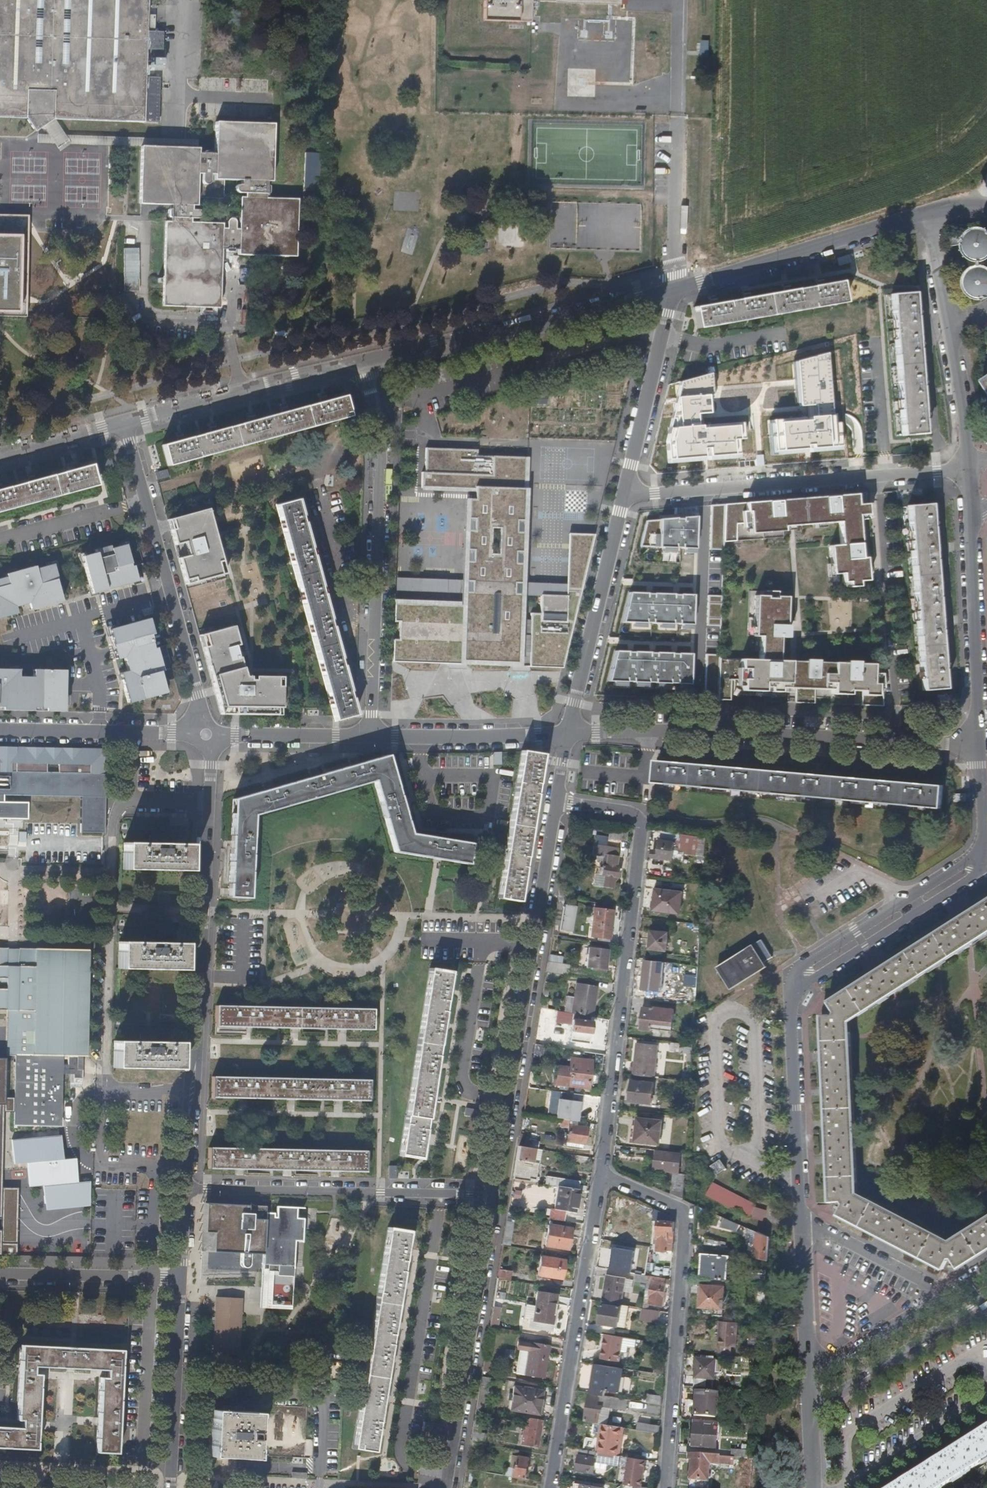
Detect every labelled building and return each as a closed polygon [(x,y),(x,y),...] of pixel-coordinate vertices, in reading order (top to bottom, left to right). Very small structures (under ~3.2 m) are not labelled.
[(145,118),(145,73),(147,0),(0,0),(0,114),(44,115),(55,116),(145,118)] [(554,4),(554,0),(481,0),(480,22),(528,24),(528,2),(551,2),(551,4),(554,4)] [(145,73),(145,118),(160,118),(160,73),(145,73)] [(54,137),(55,116),(44,115),(44,136),(54,137)] [(198,146),(138,146),(138,202),(146,202),(194,203),(194,209),(169,208),(169,215),(173,215),(173,222),(164,222),(161,306),(221,307),(223,247),(228,248),(228,253),(237,254),(237,247),(241,247),(241,254),(298,255),(299,198),(244,197),(243,230),(237,230),(237,218),(231,217),(231,196),(224,196),(224,223),(194,222),(194,216),(199,215),(199,208),(211,208),(211,197),(197,196),(196,171),(201,171),(201,181),(209,180),(210,171),(214,171),(214,176),(244,176),(244,182),(235,183),(235,189),(269,190),(269,183),(266,183),(266,177),(273,177),(274,122),(215,121),(215,150),(210,150),(210,148),(203,147),(202,150),(198,150),(198,146)] [(304,151),(303,185),(311,186),(312,151),(304,151)] [(27,236),(27,226),(28,216),(0,215),(0,236),(27,236)] [(961,235),(950,237),(951,249),(963,247),(961,235)] [(25,317),(26,299),(27,236),(0,236),(0,316),(25,317)] [(138,249),(123,248),(123,291),(138,291),(138,249)] [(841,283),(822,286),(819,287),(816,287),(789,292),(787,292),(783,293),(750,299),(747,300),(744,300),(716,305),(713,306),(711,306),(694,309),(697,330),(844,304),(841,283)] [(921,435),(920,421),(920,416),(920,413),(918,388),(918,383),(917,378),(915,351),(915,347),(914,342),(913,317),(913,313),(912,308),(911,294),(889,296),(900,437),(908,436),(921,435)] [(826,353),(796,361),(796,383),(798,406),(806,405),(806,409),(807,417),(831,416),(830,403),(826,353)] [(668,428),(695,426),(694,414),(708,413),(707,396),(712,395),(711,375),(675,385),(676,396),(674,402),(668,428)] [(178,439),(179,442),(162,447),(167,467),(349,417),(344,396),(327,401),(326,398),(323,399),(320,400),(321,403),(288,412),(287,409),(284,410),(281,411),(282,414),(256,421),(255,418),(252,419),(249,419),(250,423),(217,431),(216,428),(214,429),(210,430),(211,433),(184,441),(184,437),(181,438),(178,439)] [(772,419),(774,452),(808,450),(841,448),(839,421),(831,422),(831,416),(807,417),(772,419)] [(695,426),(668,428),(664,438),(667,462),(704,458),(738,455),(737,439),(742,439),(740,422),(704,425),(695,426)] [(463,607),(394,604),(392,661),(517,665),(519,621),(520,596),(520,595),(500,594),(501,584),(520,585),(520,583),(524,458),(476,457),(476,451),(424,449),(424,473),(421,473),(420,490),(473,492),(473,500),(466,500),(464,582),(463,593),(463,603),(463,607)] [(96,486),(93,474),(90,466),(75,470),(72,471),(69,472),(35,481),(32,482),(29,483),(3,490),(0,491),(0,512),(96,486)] [(855,504),(854,495),(843,496),(773,502),(734,505),(724,505),(723,542),(734,542),(735,524),(748,523),(749,534),(781,531),(781,527),(790,526),(837,523),(839,546),(828,547),(830,575),(840,574),(841,583),(846,583),(847,587),(856,587),(856,581),(865,581),(863,559),(858,559),(858,555),(856,515),(866,514),(866,503),(855,504)] [(302,520),(301,517),(296,501),(276,506),(333,716),(334,721),(354,715),(350,698),(349,696),(348,693),(341,666),(340,663),(340,660),(331,627),(330,624),(329,621),(322,595),(321,592),(320,589),(311,557),(311,553),(310,550),(302,523),(302,520)] [(723,542),(724,505),(711,506),(709,550),(722,550),(723,542)] [(941,690),(939,671),(939,661),(937,633),(936,623),(934,598),(933,589),(931,562),(931,553),(929,529),(928,519),(927,506),(906,507),(919,691),(941,690)] [(184,543),(188,556),(178,558),(184,581),(192,579),(193,583),(225,574),(215,539),(207,509),(167,520),(174,546),(184,543)] [(653,520),(646,521),(641,546),(694,549),(695,517),(653,520)] [(564,609),(574,610),(575,608),(594,536),(567,535),(565,585),(564,597),(564,609)] [(81,558),(91,594),(138,582),(136,574),(142,573),(140,565),(131,567),(125,546),(111,549),(110,547),(95,551),(96,554),(81,558)] [(43,600),(45,607),(62,602),(57,580),(58,580),(54,565),(36,570),(36,567),(6,575),(7,578),(0,580),(0,619),(17,615),(15,607),(43,600)] [(394,591),(463,593),(464,582),(395,579),(394,591)] [(539,596),(564,597),(565,585),(520,583),(520,585),(520,595),(520,596),(539,597),(539,596)] [(650,593),(628,592),(622,622),(692,624),(692,594),(677,594),(650,593)] [(529,621),(528,665),(561,666),(574,610),(564,609),(564,597),(539,596),(539,597),(539,615),(529,614),(529,621)] [(720,626),(721,597),(708,596),(707,626),(720,626)] [(761,636),(760,661),(778,661),(779,641),(787,641),(788,624),(785,624),(786,596),(775,596),(775,599),(766,599),(766,596),(756,596),(754,636),(761,636)] [(123,673),(126,687),(124,688),(128,703),(168,692),(162,671),(172,669),(165,645),(153,649),(149,635),(151,634),(147,619),(108,630),(116,659),(123,657),(127,672),(123,673)] [(517,665),(528,665),(529,621),(519,621),(517,665)] [(281,708),(281,698),(281,677),(252,677),(252,680),(250,680),(248,680),(248,677),(243,677),(238,658),(236,659),(236,656),(233,647),(238,646),(232,627),(199,636),(204,656),(216,700),(218,707),(220,715),(236,715),(264,716),(276,716),(276,708),(281,708)] [(631,652),(614,651),(607,681),(689,684),(690,654),(675,653),(653,653),(631,652)] [(719,659),(719,656),(705,655),(704,700),(716,700),(716,697),(719,659)] [(881,705),(878,665),(855,664),(855,662),(843,662),(842,663),(815,663),(815,661),(803,660),(803,662),(793,662),(778,661),(776,662),(760,661),(758,660),(754,660),(745,660),(719,659),(716,697),(728,698),(729,680),(741,680),(740,691),(754,691),(758,691),(762,692),(762,688),(769,688),(769,692),(772,692),(777,692),(784,692),(793,693),(793,703),(812,703),(812,689),(830,690),(830,694),(839,694),(847,694),(847,690),(860,690),(859,705),(881,705)] [(63,712),(63,671),(33,670),(33,678),(18,677),(19,670),(0,669),(0,707),(10,707),(10,711),(63,712)] [(104,826),(105,756),(103,756),(103,752),(99,752),(99,751),(84,750),(9,749),(0,749),(0,796),(3,796),(81,797),(81,824),(81,833),(104,833),(104,826)] [(543,755),(521,752),(498,899),(519,902),(522,885),(522,882),(523,879),(527,852),(528,849),(528,846),(534,812),(534,809),(535,806),(539,779),(540,776),(540,773),(543,755)] [(268,790),(264,792),(233,801),(232,818),(232,838),(230,890),(230,902),(250,903),(253,816),(373,780),(394,853),(437,859),(468,864),(471,845),(410,834),(402,806),(387,756),(358,764),(355,765),(349,767),(320,775),(316,777),(311,778),(273,789),(268,790)] [(355,765),(358,764),(357,758),(348,760),(349,767),(355,765)] [(942,788),(925,786),(915,785),(890,783),(880,782),(860,780),(850,779),(819,776),(809,775),(789,773),(779,773),(747,770),(738,769),(717,767),(709,766),(683,764),(674,763),(661,762),(656,761),(654,783),(940,809),(942,788)] [(309,771),(311,778),(316,777),(320,775),(318,768),(309,771)] [(262,785),(264,792),(268,790),(273,789),(271,783),(262,785)] [(25,819),(26,803),(3,802),(3,796),(0,796),(0,819),(25,819)] [(627,829),(619,828),(617,840),(625,841),(627,829)] [(676,835),(660,832),(659,841),(675,843),(676,835)] [(675,843),(659,841),(659,852),(653,852),(652,859),(673,861),(675,843)] [(171,845),(125,844),(124,870),(188,871),(189,846),(171,845)] [(605,876),(605,884),(604,888),(615,889),(616,877),(619,878),(620,869),(617,868),(619,849),(604,847),(602,868),(602,872),(602,876),(605,876)] [(682,893),(655,889),(652,911),(679,914),(682,893)] [(573,906),(563,905),(559,929),(569,931),(573,906)] [(598,936),(608,937),(611,911),(594,908),(591,935),(598,936)] [(980,913),(952,930),(941,937),(954,955),(986,934),(986,908),(980,913)] [(652,932),(650,949),(666,951),(668,934),(652,932)] [(974,1229),(948,1245),(917,1230),(884,1213),(855,1199),(850,1025),(955,958),(954,955),(941,937),(938,933),(920,945),(894,961),(861,981),(830,1001),(835,1008),(833,1011),(831,1013),(821,1015),(822,1058),(824,1092),(825,1125),(826,1161),(827,1206),(840,1205),(841,1208),(835,1219),(940,1276),(947,1264),(948,1263),(950,1264),(956,1273),(986,1253),(986,1220),(974,1229)] [(184,971),(184,945),(159,944),(119,944),(119,969),(184,971)] [(760,955),(769,950),(764,944),(756,950),(752,945),(716,968),(731,992),(768,968),(760,955)] [(607,951),(588,948),(585,970),(604,972),(607,951)] [(63,1056),(86,1056),(88,950),(0,949),(0,1011),(7,1012),(17,1012),(16,1057),(63,1056)] [(662,962),(647,961),(643,989),(659,991),(662,962)] [(567,966),(547,962),(545,972),(560,975),(566,976),(567,966)] [(400,1155),(420,1158),(423,1144),(430,1101),(430,1098),(431,1095),(435,1067),(435,1065),(436,1061),(441,1028),(442,1025),(442,1022),(446,994),(447,992),(447,988),(450,971),(429,968),(400,1155)] [(560,975),(545,972),(544,981),(558,983),(560,975)] [(573,1014),(591,1017),(596,987),(575,984),(570,1014),(573,1014)] [(643,989),(633,988),(632,999),(657,1001),(659,991),(643,989)] [(374,1030),(374,1009),(217,1007),(217,1027),(233,1027),(295,1029),(353,1030),(374,1030)] [(675,1010),(654,1008),(654,1009),(644,1008),(642,1031),(651,1031),(651,1030),(673,1032),(675,1010)] [(17,1012),(7,1012),(7,1057),(16,1057),(17,1012)] [(573,1014),(570,1014),(559,1013),(558,1023),(571,1025),(572,1019),(573,1014)] [(589,1033),(590,1021),(572,1019),(571,1025),(569,1038),(579,1040),(580,1032),(589,1033)] [(178,1068),(179,1043),(153,1043),(115,1043),(114,1068),(178,1068)] [(633,1075),(654,1078),(658,1047),(637,1044),(633,1075)] [(538,1062),(540,1047),(534,1046),(532,1061),(538,1062)] [(63,1056),(16,1057),(14,1125),(61,1127),(63,1056)] [(592,1060),(570,1058),(568,1074),(560,1073),(558,1085),(568,1086),(575,1087),(575,1090),(579,1090),(580,1087),(589,1088),(592,1060)] [(370,1080),(212,1078),(212,1098),(229,1098),(293,1099),(352,1100),(369,1100),(370,1080)] [(631,1089),(630,1094),(630,1102),(651,1104),(654,1084),(632,1082),(631,1089)] [(581,1102),(582,1095),(561,1093),(560,1099),(557,1099),(555,1118),(576,1121),(578,1110),(579,1101),(581,1102)] [(681,1094),(673,1094),(672,1103),(684,1104),(684,1099),(681,1099),(681,1094)] [(639,1126),(637,1141),(661,1143),(662,1122),(639,1119),(639,1126)] [(568,1129),(570,1121),(560,1120),(559,1127),(568,1129)] [(577,1122),(570,1121),(568,1129),(566,1142),(572,1142),(581,1144),(585,1144),(587,1128),(576,1127),(577,1122)] [(64,1130),(64,1140),(73,1140),(73,1130),(64,1130)] [(61,1135),(11,1139),(13,1163),(63,1159),(61,1135)] [(539,1150),(517,1147),(512,1179),(523,1181),(523,1178),(534,1180),(539,1150)] [(366,1151),(209,1148),(209,1168),(228,1169),(283,1170),(344,1171),(366,1171),(366,1151)] [(685,1167),(685,1162),(684,1162),(684,1155),(666,1153),(664,1171),(679,1173),(680,1167),(685,1167)] [(76,1158),(26,1162),(28,1186),(78,1182),(76,1158)] [(552,1176),(550,1185),(558,1186),(578,1190),(579,1181),(552,1176)] [(91,1206),(92,1189),(92,1185),(92,1181),(43,1185),(45,1209),(91,1206)] [(657,1183),(655,1187),(683,1200),(684,1193),(674,1192),(657,1183)] [(757,1208),(711,1184),(706,1195),(751,1219),(757,1208)] [(558,1186),(554,1209),(565,1210),(567,1211),(567,1207),(575,1208),(578,1190),(558,1186)] [(2,1231),(1,1245),(18,1245),(18,1206),(19,1187),(14,1187),(3,1187),(2,1220),(2,1231)] [(204,1233),(205,1204),(200,1204),(197,1251),(234,1252),(235,1243),(218,1241),(220,1234),(204,1233)] [(235,1243),(234,1252),(241,1252),(241,1263),(241,1264),(242,1266),(244,1267),(246,1267),(248,1266),(250,1264),(250,1253),(262,1253),(262,1264),(265,1264),(269,1264),(269,1271),(276,1271),(276,1265),(292,1265),(293,1241),(300,1241),(301,1208),(277,1207),(276,1217),(274,1217),(274,1214),(266,1213),(266,1207),(205,1204),(204,1233),(220,1234),(218,1241),(235,1243)] [(550,1208),(549,1218),(563,1220),(565,1210),(554,1209),(550,1208)] [(512,1221),(505,1220),(502,1242),(509,1244),(512,1221)] [(738,1224),(729,1220),(727,1226),(735,1230),(738,1224)] [(674,1232),(674,1222),(657,1221),(656,1230),(668,1231),(674,1232)] [(570,1229),(548,1224),(545,1243),(567,1247),(570,1229)] [(408,1230),(388,1227),(352,1448),(373,1451),(376,1434),(376,1431),(377,1428),(381,1401),(381,1398),(382,1395),(387,1361),(388,1358),(388,1354),(393,1328),(393,1325),(394,1322),(399,1289),(400,1286),(400,1283),(405,1255),(405,1252),(405,1249),(408,1230)] [(668,1231),(656,1230),(655,1239),(656,1239),(655,1250),(667,1251),(668,1244),(668,1231)] [(17,1255),(18,1245),(1,1245),(2,1231),(0,1231),(0,1255),(17,1255)] [(755,1241),(754,1256),(768,1259),(769,1237),(756,1232),(756,1235),(755,1241)] [(718,1241),(705,1237),(703,1243),(716,1247),(718,1241)] [(509,1247),(501,1245),(500,1252),(507,1254),(508,1254),(509,1247)] [(635,1249),(614,1246),(610,1268),(631,1272),(635,1249)] [(507,1254),(500,1252),(498,1268),(505,1269),(507,1254)] [(702,1254),(701,1278),(724,1280),(725,1256),(702,1254)] [(563,1259),(540,1255),(537,1274),(560,1278),(563,1259)] [(292,1275),(292,1265),(276,1265),(276,1271),(276,1275),(292,1275)] [(505,1269),(498,1268),(496,1278),(510,1280),(511,1270),(505,1269)] [(606,1275),(602,1302),(620,1304),(622,1290),(624,1277),(606,1275)] [(665,1279),(649,1276),(648,1294),(650,1294),(649,1303),(663,1305),(665,1279)] [(764,1303),(766,1283),(758,1283),(757,1302),(764,1303)] [(725,1287),(701,1285),(699,1308),(713,1309),(713,1315),(722,1316),(725,1287)] [(557,1295),(537,1292),(535,1304),(529,1302),(528,1306),(535,1308),(533,1320),(552,1323),(557,1295)] [(215,1307),(240,1308),(240,1299),(215,1298),(215,1307)] [(621,1307),(602,1304),(599,1323),(618,1326),(621,1307)] [(237,1355),(240,1308),(215,1307),(212,1354),(237,1355)] [(641,1322),(655,1321),(654,1310),(640,1310),(641,1322)] [(503,1319),(495,1318),(494,1325),(501,1326),(503,1319)] [(706,1326),(706,1322),(695,1321),(694,1338),(705,1339),(706,1326)] [(717,1346),(721,1346),(732,1347),(737,1347),(738,1323),(719,1321),(717,1346)] [(624,1337),(605,1333),(602,1357),(621,1360),(622,1350),(624,1337)] [(624,1337),(622,1350),(628,1351),(630,1337),(624,1337)] [(548,1345),(518,1340),(513,1372),(543,1377),(548,1345)] [(116,1453),(122,1350),(73,1347),(21,1343),(17,1420),(24,1420),(24,1429),(0,1428),(0,1447),(36,1449),(37,1420),(40,1374),(33,1374),(34,1369),(34,1366),(69,1368),(106,1370),(106,1373),(106,1378),(99,1378),(97,1422),(95,1452),(116,1453)] [(721,1346),(720,1355),(732,1356),(732,1347),(721,1346)] [(695,1360),(693,1387),(704,1388),(705,1380),(713,1380),(714,1361),(695,1360)] [(623,1369),(593,1364),(590,1387),(619,1391),(623,1369)] [(537,1413),(539,1404),(541,1390),(514,1386),(510,1409),(537,1413)] [(713,1394),(695,1393),(694,1402),(687,1401),(687,1407),(694,1407),(693,1416),(712,1417),(713,1394)] [(594,1421),(594,1422),(599,1423),(607,1425),(610,1408),(626,1410),(627,1399),(613,1397),(614,1398),(589,1394),(585,1419),(594,1421)] [(647,1394),(646,1402),(661,1404),(662,1396),(647,1394)] [(276,1407),(275,1442),(304,1442),(305,1407),(276,1407)] [(483,1411),(476,1409),(474,1424),(475,1424),(481,1425),(483,1411)] [(207,1456),(222,1457),(223,1447),(237,1448),(236,1458),(251,1458),(251,1447),(253,1417),(253,1413),(234,1412),(209,1410),(207,1456)] [(639,1415),(638,1422),(649,1424),(650,1417),(639,1415)] [(541,1446),(545,1421),(528,1418),(524,1444),(541,1446)] [(710,1422),(693,1421),(691,1447),(714,1448),(716,1427),(710,1427),(710,1422)] [(439,1424),(427,1422),(424,1422),(423,1431),(426,1431),(438,1433),(439,1424)] [(637,1429),(659,1433),(660,1426),(649,1424),(638,1422),(637,1429)] [(596,1451),(620,1455),(621,1446),(620,1445),(621,1436),(622,1436),(623,1427),(607,1425),(599,1423),(596,1451)] [(481,1425),(475,1424),(473,1441),(485,1443),(487,1426),(481,1425)] [(984,1431),(956,1449),(927,1468),(897,1487),(896,1487),(948,1487),(986,1464),(986,1429),(984,1431)] [(223,1447),(222,1457),(229,1457),(236,1458),(237,1448),(223,1447)] [(594,1461),(618,1465),(620,1455),(596,1451),(578,1448),(575,1471),(589,1473),(590,1468),(593,1468),(594,1461)] [(531,1452),(516,1449),(515,1456),(521,1457),(530,1458),(531,1452)] [(732,1458),(747,1459),(747,1452),(732,1451),(732,1458)] [(688,1455),(688,1461),(686,1481),(703,1482),(704,1482),(706,1465),(706,1456),(688,1455)] [(715,1457),(706,1456),(706,1465),(713,1466),(714,1464),(729,1465),(730,1458),(728,1458),(715,1457)] [(519,1468),(516,1467),(515,1476),(526,1478),(530,1458),(521,1457),(519,1468)] [(629,1457),(624,1484),(635,1486),(641,1487),(646,1459),(629,1457)]
